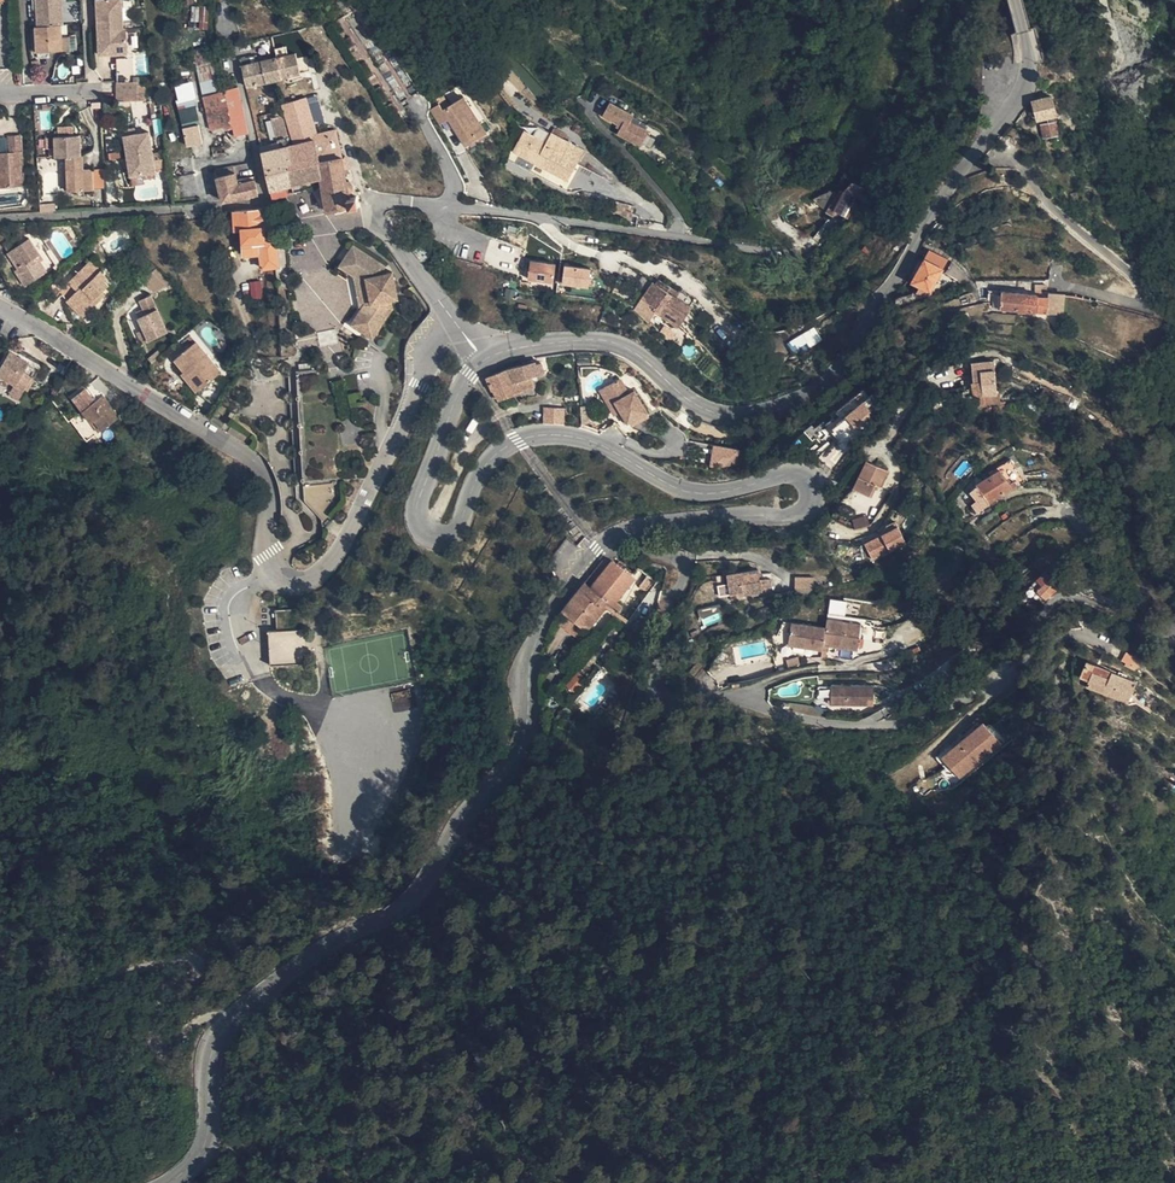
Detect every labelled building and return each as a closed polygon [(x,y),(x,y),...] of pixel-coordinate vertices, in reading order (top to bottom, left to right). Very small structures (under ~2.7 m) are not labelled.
[(58,27),(56,14),(61,13),(60,0),(33,0),(36,27),(32,28),(34,53),(59,52),(58,27)] [(98,57),(128,56),(125,31),(121,30),(119,0),(99,0),(96,0),(98,57)] [(192,27),(210,28),(211,4),(193,4),(192,27)] [(193,63),(207,60),(205,50),(191,52),(193,63)] [(259,56),(240,59),(246,87),(299,75),(294,52),(260,60),(259,56)] [(111,60),(113,84),(130,83),(128,59),(111,60)] [(197,83),(211,81),(207,60),(193,63),(197,83)] [(247,136),(239,106),(236,107),(233,91),(220,94),(216,80),(211,81),(197,83),(207,131),(221,127),(222,133),(230,132),(232,139),(247,136)] [(132,104),(131,83),(130,83),(113,84),(113,105),(132,104)] [(193,83),(174,85),(179,123),(198,121),(193,83)] [(1052,85),(1035,90),(1040,110),(1058,105),(1052,85)] [(315,123),(323,120),(315,95),(307,97),(315,123)] [(435,101),(438,107),(441,110),(447,107),(442,98),(435,101)] [(465,148),(479,140),(471,128),(478,124),(460,99),(447,107),(441,110),(438,107),(430,111),(440,125),(448,121),(465,148)] [(603,117),(622,126),(619,134),(642,147),(650,134),(632,124),(636,117),(611,103),(603,117)] [(271,134),(281,132),(277,111),(267,113),(271,134)] [(1057,111),(1042,115),(1045,127),(1060,123),(1057,111)] [(471,128),(479,140),(487,135),(478,124),(471,128)] [(204,143),(200,125),(184,129),(187,146),(204,143)] [(1046,130),(1047,135),(1061,131),(1060,126),(1046,130)] [(125,128),(126,136),(135,135),(134,127),(125,128)] [(129,167),(131,176),(155,172),(149,133),(135,135),(126,136),(124,136),(128,157),(129,167)] [(553,134),(547,144),(544,149),(523,139),(515,155),(570,183),(586,151),(553,134)] [(544,149),(547,144),(525,134),(523,139),(544,149)] [(24,186),(23,136),(11,136),(10,150),(0,151),(0,187),(24,186)] [(65,168),(65,191),(94,190),(94,167),(85,167),(84,156),(80,156),(80,136),(56,137),(56,157),(71,156),(71,168),(65,168)] [(258,144),(260,152),(282,147),(281,140),(258,144)] [(291,191),(318,185),(314,163),(310,141),(282,147),(291,191)] [(271,195),(291,191),(282,147),(260,152),(271,195)] [(322,210),(357,205),(356,194),(346,194),(345,188),(353,188),(355,184),(354,180),(350,178),(341,179),(337,159),(314,163),(318,185),(309,187),(306,190),(306,194),(309,198),(319,199),(322,210)] [(106,167),(94,167),(94,190),(107,190),(106,167)] [(155,172),(131,176),(133,185),(145,183),(144,178),(156,177),(155,172)] [(257,193),(255,178),(236,180),(235,172),(215,175),(220,201),(257,193)] [(850,219),(869,190),(854,182),(841,196),(833,191),(815,201),(836,220),(840,214),(850,219)] [(42,204),(42,212),(57,211),(57,204),(42,204)] [(260,212),(231,212),(231,234),(241,234),(243,260),(258,257),(260,268),(279,265),(274,240),(263,241),(260,212)] [(413,224),(405,227),(409,238),(416,236),(413,224)] [(29,239),(9,253),(19,267),(15,270),(27,288),(48,273),(38,257),(40,255),(29,239)] [(339,267),(352,278),(361,310),(352,323),(373,339),(393,309),(392,303),(399,299),(391,270),(382,273),(380,263),(352,246),(339,267)] [(911,276),(932,286),(944,260),(924,250),(911,276)] [(94,259),(61,293),(88,318),(108,298),(104,294),(113,285),(107,271),(94,259)] [(553,285),(556,264),(530,260),(526,281),(553,285)] [(564,265),(560,284),(588,290),(592,270),(564,265)] [(171,280),(159,268),(146,281),(160,293),(171,280)] [(262,298),(262,281),(250,281),(250,298),(262,298)] [(677,291),(658,281),(656,286),(647,303),(656,308),(655,314),(681,328),(693,308),(675,298),(677,291)] [(647,303),(656,286),(652,284),(643,301),(647,303)] [(1037,290),(1008,288),(1006,307),(1037,309),(1038,293),(1037,290)] [(1063,289),(1048,288),(1049,294),(1047,310),(1062,311),(1063,289)] [(1049,294),(1038,293),(1037,309),(1047,310),(1049,294)] [(145,330),(149,340),(170,332),(154,295),(142,299),(144,306),(146,313),(140,316),(145,330)] [(146,313),(144,306),(137,308),(140,316),(146,313)] [(787,343),(792,352),(807,343),(809,347),(821,340),(814,327),(787,343)] [(140,344),(149,340),(145,330),(135,334),(140,344)] [(222,372),(197,342),(176,360),(191,376),(187,380),(198,392),(199,391),(222,372)] [(0,373),(0,375),(17,386),(19,383),(28,388),(35,378),(25,372),(31,363),(13,352),(0,373)] [(546,374),(541,358),(485,378),(499,402),(536,386),(533,378),(546,374)] [(977,399),(1000,396),(995,361),(972,364),(977,399)] [(300,371),(307,499),(325,521),(345,501),(340,368),(300,371)] [(622,379),(606,388),(620,413),(627,424),(631,422),(647,413),(635,391),(630,393),(622,379)] [(620,413),(606,388),(601,390),(614,415),(620,413)] [(824,426),(841,444),(878,407),(860,389),(824,426)] [(85,414),(98,404),(88,391),(75,401),(85,414)] [(85,414),(94,426),(97,423),(104,431),(121,418),(106,398),(98,404),(85,414)] [(579,402),(581,420),(591,419),(589,401),(579,402)] [(545,407),(545,422),(566,423),(566,408),(545,407)] [(647,413),(631,422),(633,425),(650,417),(647,413)] [(711,447),(710,466),(736,467),(737,448),(711,447)] [(1006,457),(985,470),(989,476),(969,488),(976,498),(984,493),(989,501),(1012,488),(1011,487),(1022,480),(1006,457)] [(891,471),(867,461),(856,489),(875,498),(880,486),(885,487),(891,471)] [(866,516),(852,519),(855,529),(868,525),(866,516)] [(897,527),(863,544),(872,562),(906,544),(897,527)] [(614,601),(636,574),(613,556),(592,581),(587,577),(563,604),(589,627),(610,600),(614,601)] [(759,567),(728,570),(731,593),(743,592),(744,594),(762,591),(763,589),(773,588),(773,577),(761,579),(759,567)] [(1045,572),(1034,586),(1044,594),(1055,580),(1045,572)] [(799,575),(798,589),(817,588),(818,576),(799,575)] [(844,619),(846,601),(830,600),(828,618),(844,619)] [(317,662),(315,628),(303,629),(302,608),(278,609),(279,630),(270,630),(272,664),(317,662)] [(826,646),(839,649),(860,652),(864,627),(830,620),(829,629),(795,623),(790,645),(825,652),(826,646)] [(1124,654),(1127,646),(1116,640),(1112,648),(1124,654)] [(839,655),(839,649),(826,646),(825,652),(839,655)] [(1133,649),(1127,646),(1124,654),(1128,655),(1127,660),(1137,665),(1143,658),(1133,649)] [(1128,685),(1125,684),(1115,679),(1109,677),(1113,666),(1090,656),(1083,670),(1090,673),(1088,679),(1125,695),(1128,685)] [(574,694),(587,678),(578,670),(564,686),(574,694)] [(1115,679),(1125,684),(1128,677),(1118,673),(1115,679)] [(875,685),(830,685),(830,706),(875,707),(875,685)] [(562,696),(556,702),(561,708),(568,703),(562,696)] [(961,777),(1002,742),(985,721),(943,756),(961,777)]
